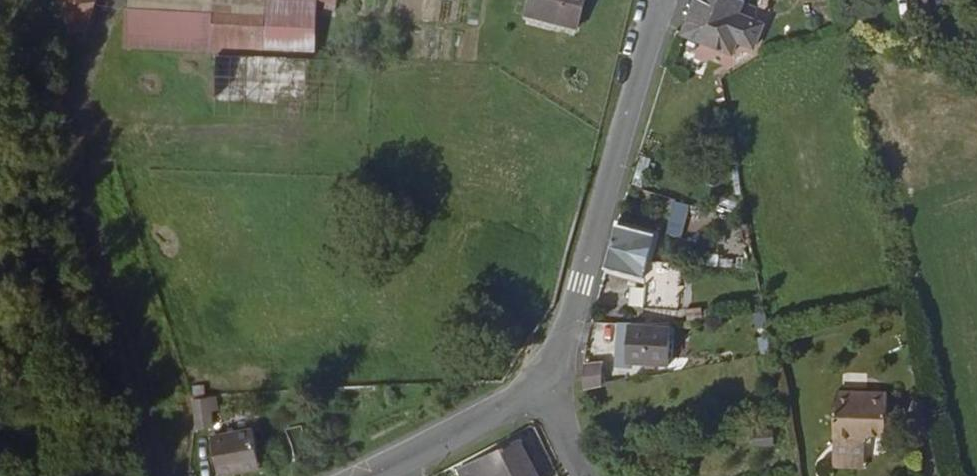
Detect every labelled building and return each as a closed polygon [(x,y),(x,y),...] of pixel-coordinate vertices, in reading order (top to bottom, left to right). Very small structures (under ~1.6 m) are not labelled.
[(99,39),(114,32),(113,0),(78,0),(99,39)] [(317,0),(180,0),(177,48),(224,51),(313,56),(318,0),(317,0)] [(335,0),(317,0),(318,0),(321,1),(321,6),(333,8),(335,0)] [(584,0),(526,0),(523,13),(577,27),(584,0)] [(747,12),(713,4),(699,57),(749,61),(756,39),(742,33),(747,12)] [(335,121),(337,61),(215,57),(212,118),(335,121)] [(683,239),(689,204),(668,200),(662,235),(683,239)] [(670,262),(636,252),(624,290),(631,294),(630,298),(661,309),(655,331),(685,332),(701,284),(681,286),(662,288),(670,262)] [(686,341),(632,345),(634,381),(687,377),(686,341)] [(212,395),(197,396),(201,421),(215,419),(212,395)] [(826,448),(848,449),(847,438),(857,439),(874,439),(874,395),(824,395),(826,448)] [(508,425),(453,454),(464,475),(519,475),(532,470),(508,425)] [(229,474),(270,467),(263,426),(221,434),(229,474)] [(847,438),(848,449),(857,449),(857,439),(847,438)]
